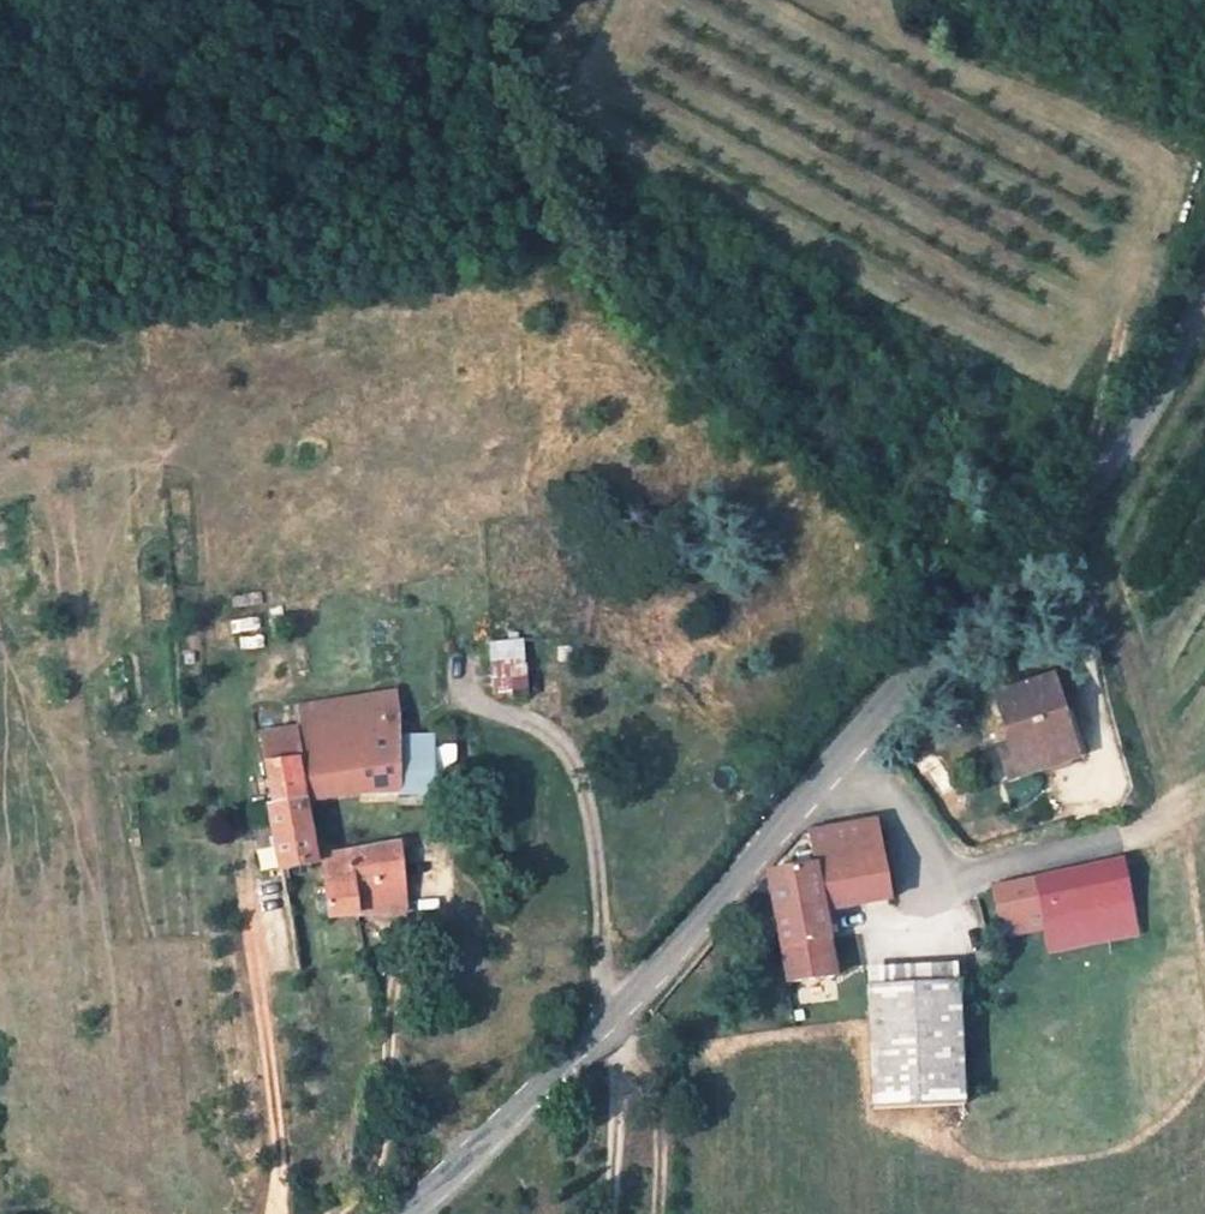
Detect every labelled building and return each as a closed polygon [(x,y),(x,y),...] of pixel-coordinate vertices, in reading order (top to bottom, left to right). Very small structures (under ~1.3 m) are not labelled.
[(519,637),(481,636),(485,700),(520,699),(519,637)] [(315,874),(320,928),(401,919),(393,846),(313,859),(301,805),(350,799),(392,802),(391,811),(424,811),(425,742),(390,742),(390,696),(290,710),(291,732),(247,738),(257,807),(240,816),(252,881),(315,874)] [(983,719),(1003,772),(1014,802),(1073,779),(1041,696),(983,719)] [(987,777),(998,808),(1014,802),(1003,772),(987,777)] [(822,936),(888,925),(891,921),(888,906),(876,847),(807,863),(812,895),(775,904),(795,1026),(839,1022),(871,1020),(862,991),(832,996),(822,936)] [(996,910),(1004,955),(1179,915),(1181,914),(1178,896),(1170,867),(996,910)] [(937,1018),(877,1031),(882,1074),(889,1140),(977,1130),(964,1013),(937,1018)]
